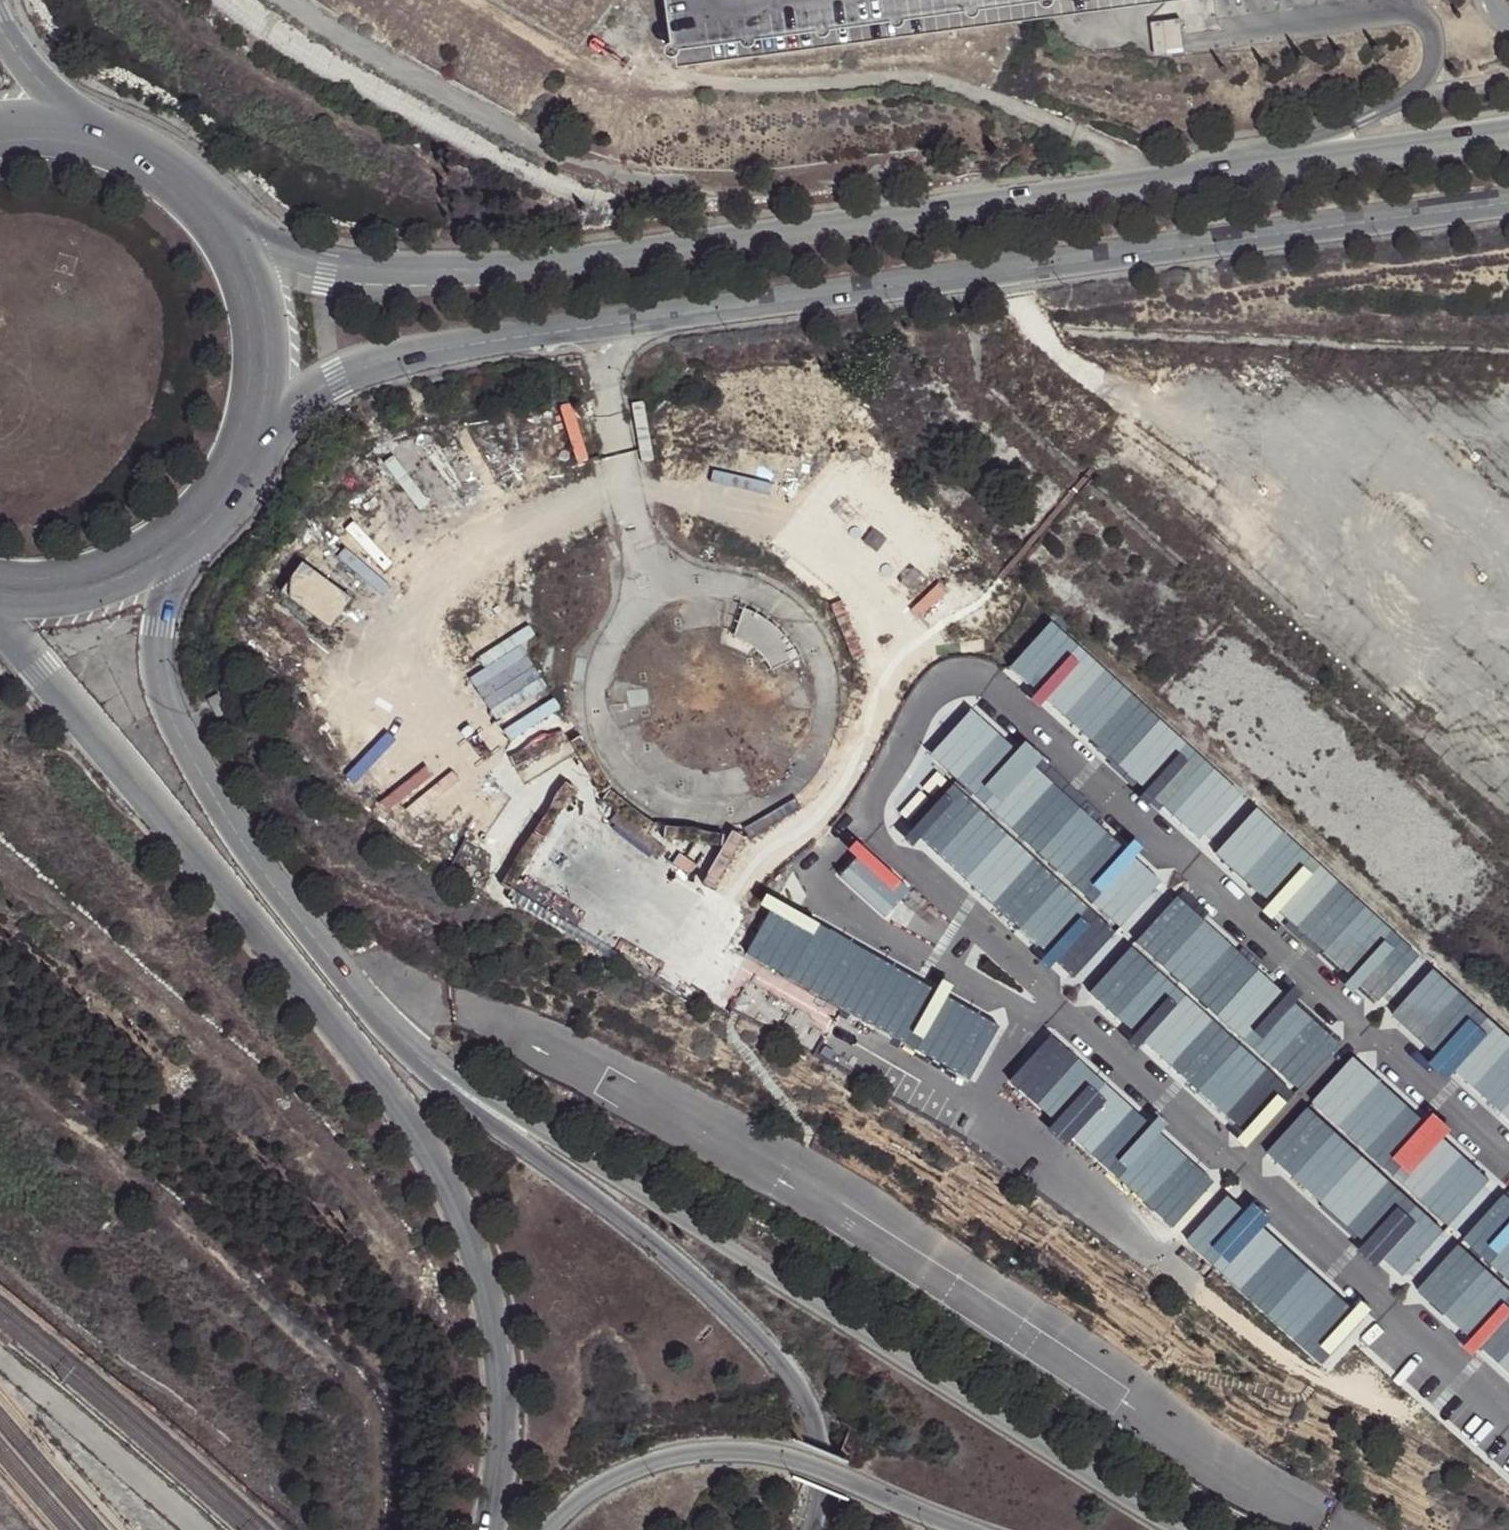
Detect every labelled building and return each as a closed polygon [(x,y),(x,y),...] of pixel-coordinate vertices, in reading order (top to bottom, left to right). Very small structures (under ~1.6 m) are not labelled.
[(669,20),(672,44),(674,61),(669,64),(668,70),(674,75),(679,73),(682,66),(744,58),(747,64),(752,65),(757,62),(757,56),(819,48),(821,53),(827,54),(832,51),(833,45),(893,38),(897,43),(902,45),(907,42),(908,36),(968,28),(972,33),(977,35),(982,31),(983,25),(1043,16),(1045,21),(1051,22),(1057,19),(1058,14),(1119,5),(1121,10),(1126,12),(1131,9),(1133,4),(1157,0),(666,0),(669,20)] [(679,73),(679,79),(708,75),(1016,33),(1057,25),(1101,19),(1239,0),(1204,0),(1202,1),(1195,0),(1157,0),(1133,4),(1131,9),(1126,12),(1121,10),(1119,5),(1058,14),(1057,19),(1051,22),(1045,21),(1043,16),(983,25),(982,31),(977,35),(972,33),(968,28),(908,36),(907,42),(902,45),(897,43),(893,38),(833,45),(832,51),(827,54),(821,53),(819,48),(757,56),(757,62),(752,65),(747,64),(744,58),(682,66),(679,73)] [(1181,23),(1151,27),(1153,41),(1156,62),(1185,58),(1184,44),(1181,23)] [(361,606),(301,565),(281,596),(341,636),(361,606)] [(759,659),(768,673),(795,660),(785,644),(775,633),(761,622),(741,611),(732,639),(746,647),(759,659)] [(1237,796),(1048,622),(1001,674),(1193,845),(1237,796)] [(207,699),(217,718),(229,711),(219,694),(207,699)] [(1161,882),(971,708),(931,756),(1119,928),(1161,882)] [(1111,938),(948,787),(910,832),(1073,980),(1111,938)] [(1416,958),(1252,808),(1209,858),(1371,1009),(1416,958)] [(825,877),(869,913),(900,878),(860,838),(825,877)] [(1339,1044),(1176,895),(1135,942),(1297,1091),(1339,1044)] [(747,957),(968,1081),(996,1027),(775,907),(747,957)] [(1290,1098),(1127,950),(1087,996),(1249,1144),(1290,1098)] [(1428,971),(1384,1019),(1508,1134),(1508,1046),(1428,971)] [(1213,1184),(1051,1037),(1010,1084),(1172,1230),(1213,1184)] [(1489,1182),(1351,1056),(1310,1102),(1447,1228),(1489,1182)] [(1441,1235),(1303,1110),(1260,1157),(1399,1280),(1441,1235)] [(1502,1194),(1460,1240),(1508,1284),(1508,1200),(1502,1194)] [(1366,1320),(1226,1196),(1184,1242),(1323,1364),(1366,1320)] [(1452,1248),(1413,1292),(1508,1382),(1508,1300),(1452,1248)]
